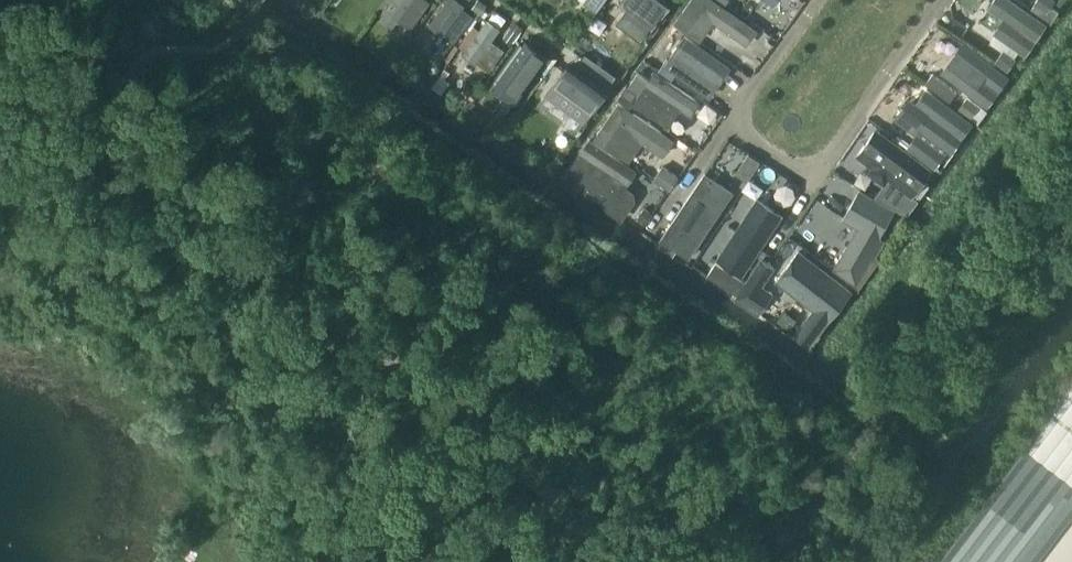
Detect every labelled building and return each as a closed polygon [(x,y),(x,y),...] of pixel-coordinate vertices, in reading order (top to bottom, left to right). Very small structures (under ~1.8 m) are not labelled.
[(385,11),(410,29),(430,2),(428,0),(392,0),(385,11)] [(462,0),(446,0),(429,24),(454,41),(474,14),(463,6),(465,2),(462,0)] [(472,8),(481,14),(487,5),(480,0),(478,0),(472,8)] [(584,3),(596,12),(605,0),(586,0),(584,3)] [(620,2),(652,24),(669,0),(621,0),(620,2)] [(702,41),(716,21),(749,45),(760,30),(718,0),(691,0),(675,22),(702,41)] [(991,7),(1006,17),(996,32),(999,35),(994,43),(1006,50),(1018,57),(1023,50),(1028,53),(1040,36),(1050,22),(1016,0),(995,0),(991,7)] [(1034,10),(1051,21),(1059,10),(1052,5),(1055,0),(1035,0),(1038,4),(1034,10)] [(462,55),(475,64),(476,63),(489,72),(505,50),(492,42),(500,28),(487,19),(462,55)] [(511,28),(503,38),(509,43),(517,33),(511,28)] [(687,34),(665,65),(664,64),(659,70),(673,79),(677,73),(712,97),(733,66),(687,34)] [(964,40),(942,70),(991,106),(1013,76),(964,40)] [(525,42),(483,101),(494,109),(503,96),(515,106),(549,58),(525,42)] [(1006,50),(997,63),(1010,72),(1020,59),(1018,57),(1006,50)] [(568,64),(545,96),(584,124),(607,92),(568,64)] [(656,69),(650,79),(639,72),(629,86),(627,85),(619,97),(632,106),(634,103),(670,127),(683,108),(694,116),(704,102),(656,69)] [(933,71),(925,82),(951,102),(959,90),(933,71)] [(940,172),(977,124),(976,123),(929,87),(917,101),(933,113),(908,147),(940,172)] [(966,96),(959,106),(973,116),(981,106),(966,96)] [(629,160),(643,141),(665,156),(677,140),(620,101),(595,138),(629,160)] [(879,127),(857,156),(915,198),(919,194),(921,196),(931,183),(940,172),(908,147),(879,127)] [(591,138),(564,177),(625,218),(640,196),(627,187),(639,170),(591,138)] [(662,163),(653,177),(670,188),(679,175),(662,163)] [(737,192),(707,172),(662,239),(691,259),(737,192)] [(861,187),(844,218),(859,226),(837,267),(864,287),(881,264),(875,260),(887,240),(881,236),(897,210),(861,187)] [(786,215),(758,197),(718,259),(745,277),(786,215)] [(644,207),(637,216),(647,223),(653,213),(644,207)] [(798,248),(776,280),(814,307),(793,336),(795,338),(809,345),(813,342),(820,332),(836,311),(849,292),(852,287),(798,248)] [(777,268),(763,258),(737,299),(761,317),(776,294),(765,287),(777,268)] [(717,264),(708,277),(737,297),(746,283),(717,264)] [(929,561),(1032,561),(1071,511),(1071,376),(929,561)]
